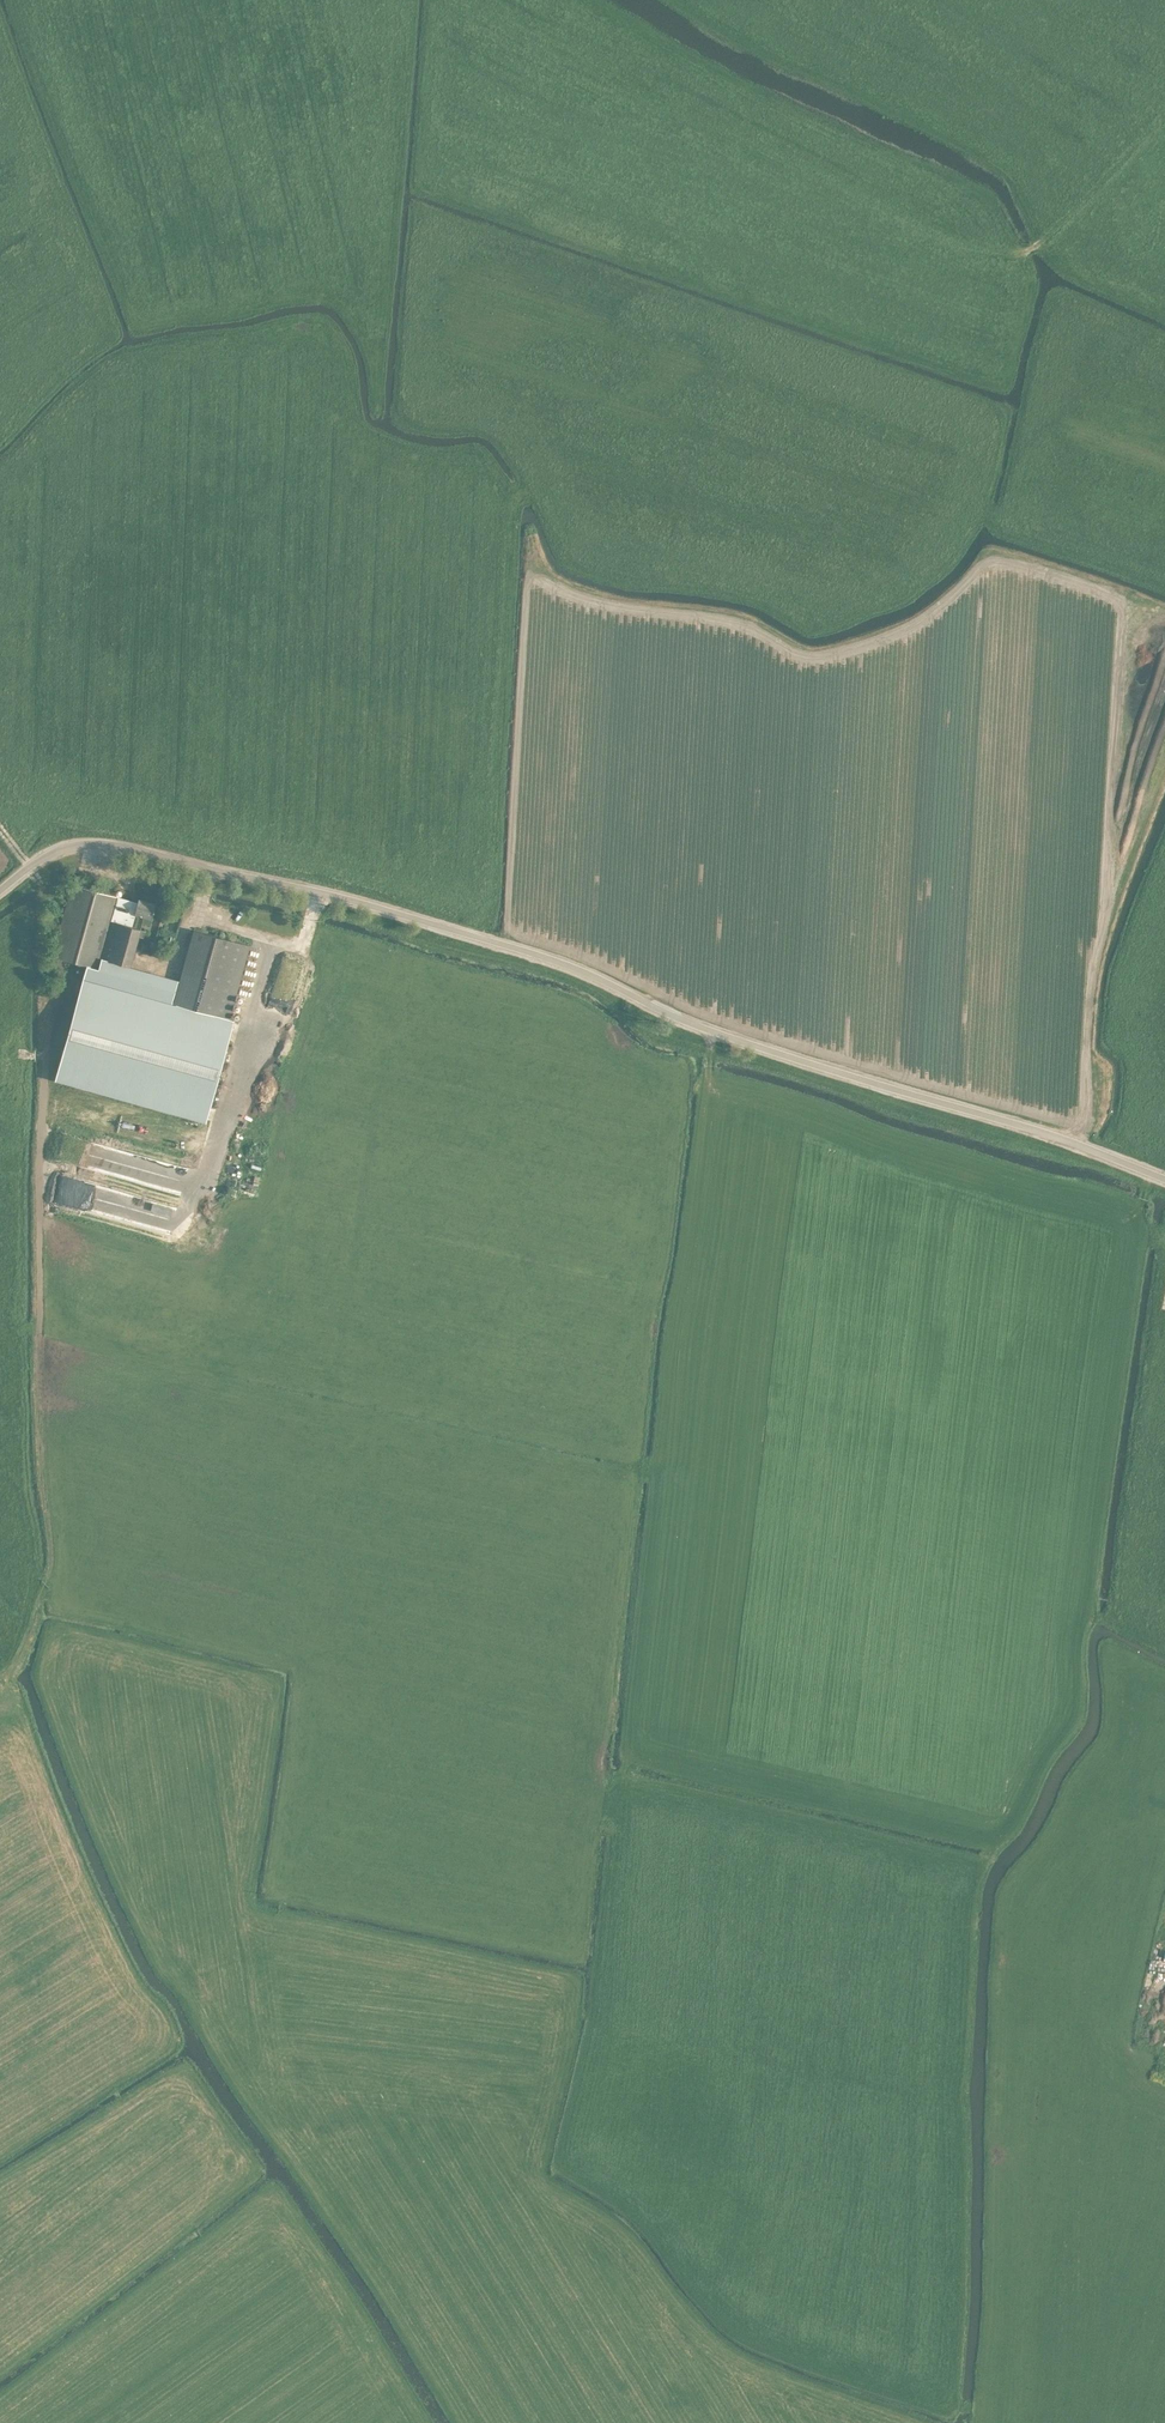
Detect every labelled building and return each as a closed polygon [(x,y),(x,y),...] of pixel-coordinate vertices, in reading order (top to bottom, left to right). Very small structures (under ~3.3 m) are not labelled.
[(117,896),(71,883),(51,955),(85,964),(96,967),(95,973),(124,980),(128,965),(142,916),(150,918),(153,910),(155,903),(137,898),(136,901),(117,896)] [(247,944),(192,929),(178,980),(172,1002),(227,1018),(247,944)] [(54,1076),(205,1118),(232,1019),(227,1018),(172,1002),(178,980),(128,965),(124,980),(95,973),(96,967),(85,964),(54,1076)]
